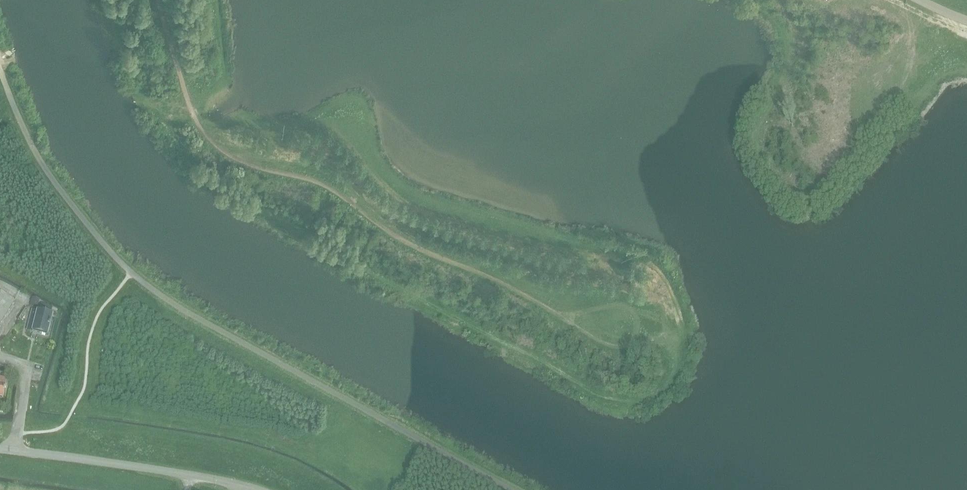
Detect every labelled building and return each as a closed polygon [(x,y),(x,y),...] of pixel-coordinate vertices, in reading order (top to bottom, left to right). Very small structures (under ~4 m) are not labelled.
[(14,302),(0,295),(0,325),(14,302)] [(32,298),(31,305),(38,307),(40,300),(32,298)] [(47,336),(52,316),(32,311),(27,331),(47,336)]
